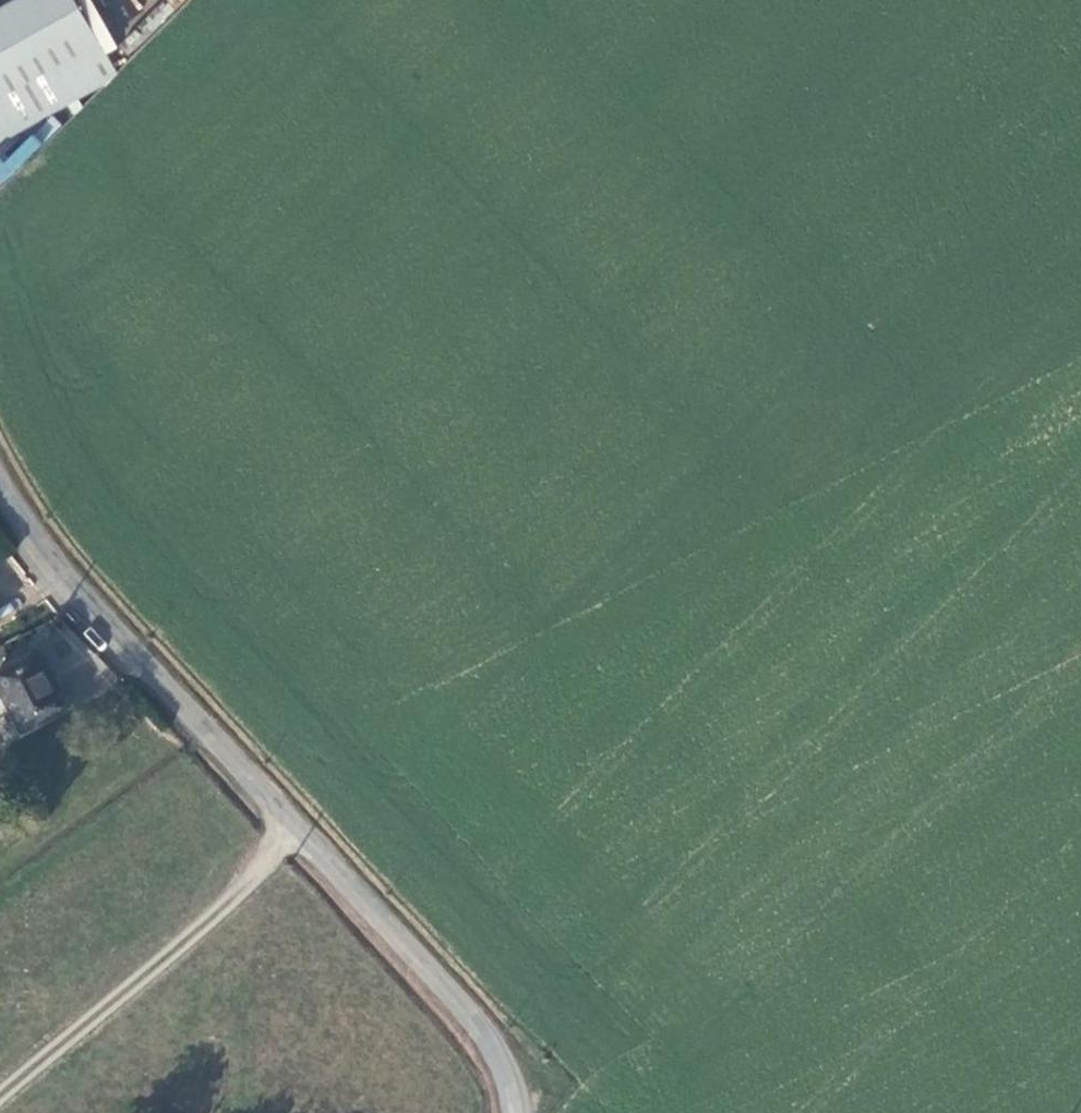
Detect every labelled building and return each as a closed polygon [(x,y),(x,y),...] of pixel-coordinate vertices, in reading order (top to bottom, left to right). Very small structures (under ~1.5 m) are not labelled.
[(122,72),(80,0),(24,0),(0,14),(0,142),(122,72)] [(0,685),(0,702),(32,739),(70,709),(30,662),(0,685)]
